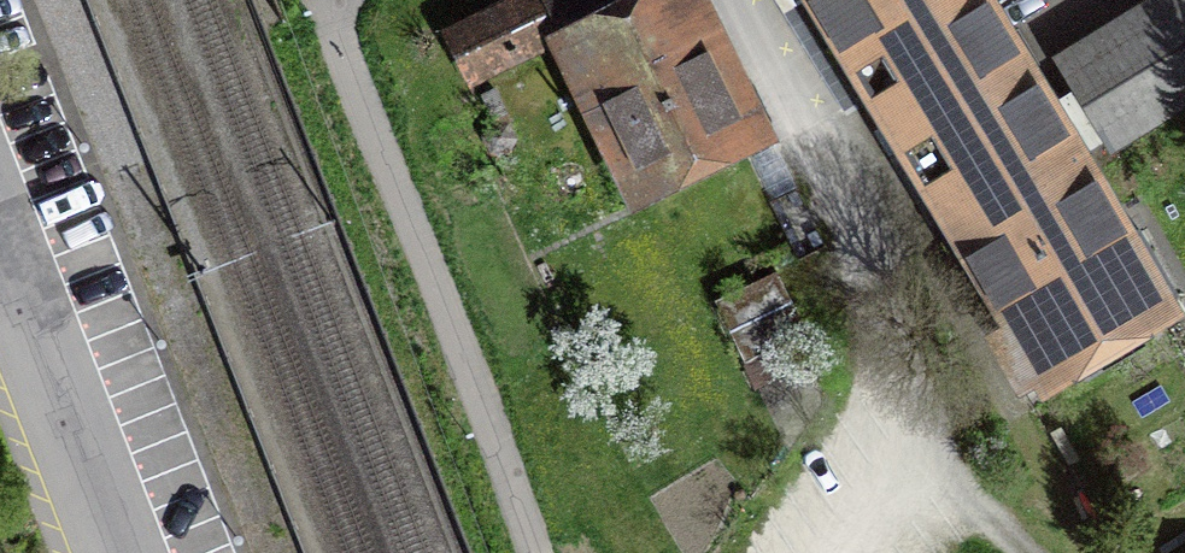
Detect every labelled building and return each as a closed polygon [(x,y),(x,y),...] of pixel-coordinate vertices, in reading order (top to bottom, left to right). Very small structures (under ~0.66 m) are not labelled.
[(678,0),(527,0),(453,36),(472,75),(570,28),(646,184),(744,136),(678,0)] [(1075,157),(981,0),(810,0),(950,230),(1075,157)] [(1110,149),(1184,103),(1184,5),(1183,0),(1163,0),(1058,64),(1110,149)] [(982,319),(1023,387),(1178,298),(1137,230),(1123,238),(1075,157),(950,230),(998,309),(982,319)] [(711,301),(742,363),(805,332),(773,271),(711,301)]
